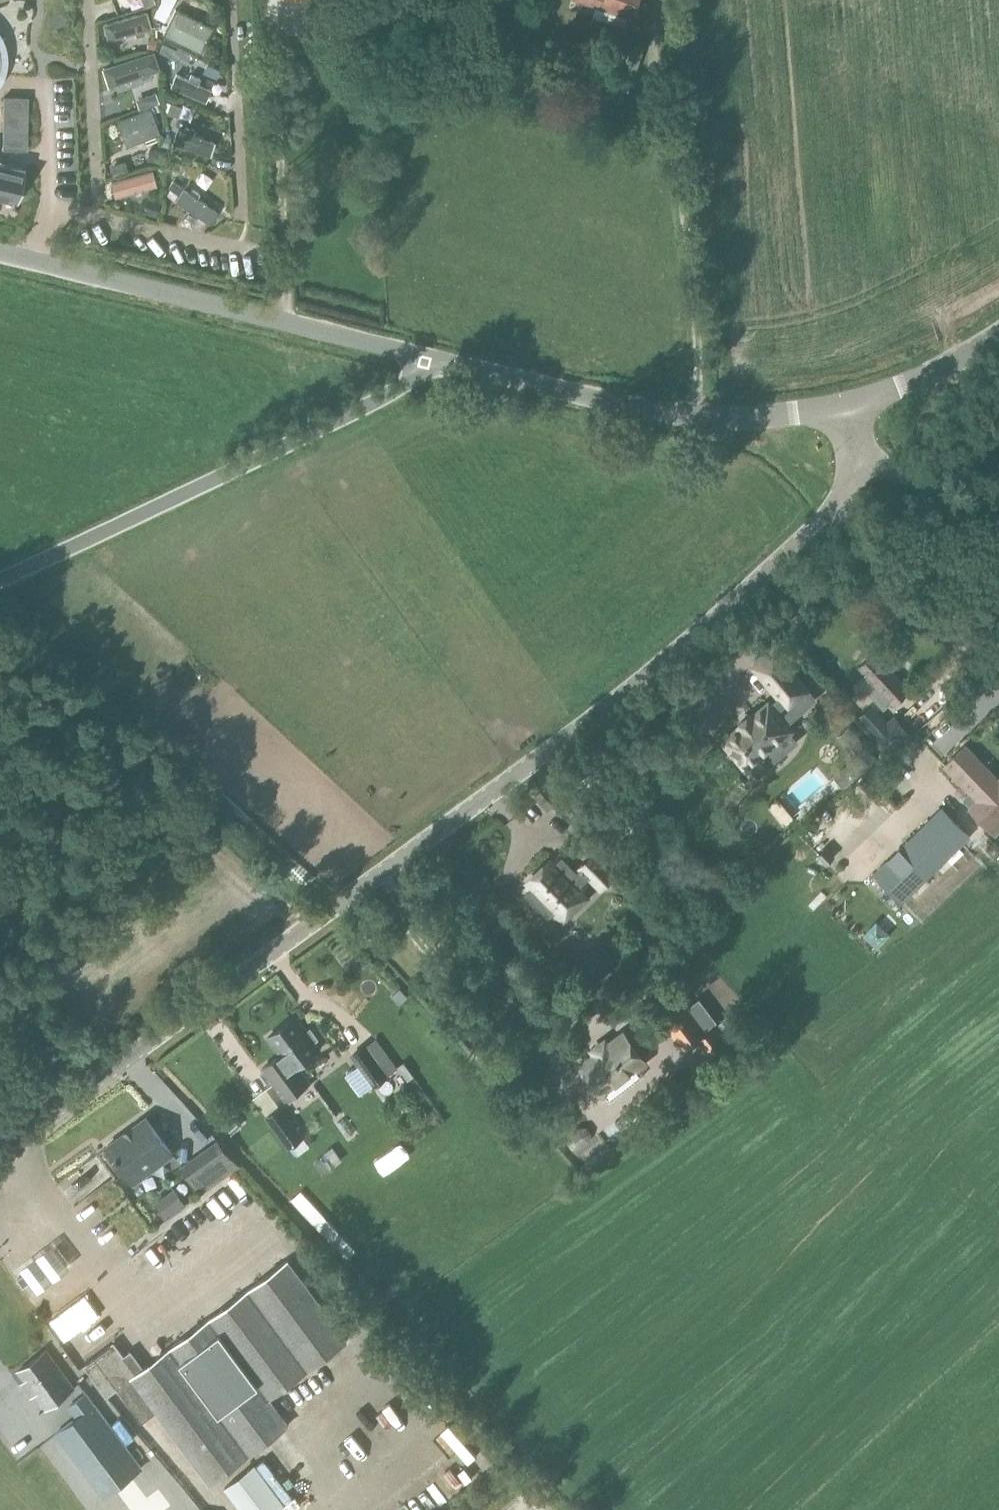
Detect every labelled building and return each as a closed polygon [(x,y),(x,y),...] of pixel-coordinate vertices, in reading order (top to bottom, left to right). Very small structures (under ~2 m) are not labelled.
[(633,16),(639,0),(587,0),(633,16)] [(213,26),(175,8),(162,34),(200,53),(213,26)] [(146,11),(103,24),(108,40),(151,27),(146,11)] [(623,47),(622,47),(616,66),(631,71),(637,51),(636,51),(639,44),(625,40),(623,47)] [(153,51),(102,68),(108,87),(159,70),(153,51)] [(177,75),(171,88),(203,104),(209,91),(177,75)] [(117,122),(122,134),(127,148),(149,140),(151,144),(157,142),(155,136),(160,134),(151,110),(117,122)] [(193,135),(195,129),(185,126),(183,132),(177,130),(172,143),(210,155),(215,142),(193,135)] [(2,196),(1,198),(2,198),(3,196),(7,197),(6,199),(8,200),(8,198),(17,200),(16,202),(18,202),(25,171),(0,164),(0,196),(2,196)] [(155,169),(116,181),(120,194),(148,185),(149,191),(161,187),(155,169)] [(184,189),(176,201),(209,223),(217,211),(184,189)] [(903,658),(887,641),(875,653),(875,652),(859,667),(868,676),(861,683),(884,707),(892,700),(894,703),(910,688),(892,669),(903,658)] [(742,759),(747,764),(761,752),(763,754),(777,743),(775,740),(790,728),(786,723),(798,713),(791,704),(809,689),(775,649),(755,666),(782,697),(771,706),(769,703),(753,717),(751,714),(739,723),(742,726),(726,740),(730,745),(728,747),(740,761),(742,759)] [(874,710),(861,722),(886,749),(898,737),(905,745),(927,725),(918,715),(904,728),(894,717),(887,723),(874,710)] [(946,764),(979,799),(970,807),(998,836),(998,835),(998,779),(996,783),(987,774),(991,771),(966,745),(946,764)] [(942,805),(873,872),(903,902),(971,836),(942,805)] [(998,853),(998,849),(992,841),(986,847),(995,857),(998,853)] [(550,859),(528,881),(531,884),(525,889),(552,917),(559,910),(566,917),(588,895),(581,889),(588,882),(585,879),(591,873),(602,885),(613,874),(594,854),(582,866),(583,867),(577,873),(560,855),(553,862),(550,859)] [(592,989),(618,963),(603,948),(577,974),(592,989)] [(706,1032),(678,995),(656,1011),(685,1050),(697,1041),(711,1061),(749,1033),(733,1011),(706,1032)] [(317,1037),(309,1025),(305,1028),(297,1017),(268,1037),(281,1055),(263,1068),(265,1070),(261,1072),(269,1082),(272,1080),(286,1099),(298,1090),(300,1093),(311,1086),(308,1082),(310,1081),(298,1064),(320,1048),(314,1039),(317,1037)] [(649,1065),(631,1042),(624,1032),(610,1043),(606,1038),(591,1049),(594,1052),(575,1067),(602,1101),(607,1097),(611,1103),(645,1076),(641,1071),(649,1065)] [(366,1045),(352,1055),(373,1085),(398,1067),(391,1057),(380,1065),(366,1045)] [(353,1064),(346,1070),(359,1086),(366,1080),(353,1064)] [(281,1107),(267,1117),(289,1146),(302,1136),(281,1107)] [(172,1153),(146,1117),(107,1146),(133,1182),(172,1153)] [(223,1125),(232,1136),(242,1128),(233,1117),(223,1125)] [(185,1170),(201,1192),(239,1164),(221,1144),(185,1170)] [(316,1157),(302,1167),(309,1177),(324,1167),(316,1157)] [(289,1259),(221,1309),(219,1306),(215,1305),(209,1310),(208,1314),(210,1317),(137,1372),(115,1342),(84,1364),(107,1396),(118,1388),(143,1421),(156,1411),(210,1484),(290,1424),(271,1398),(349,1340),(289,1259)] [(24,1274),(17,1279),(23,1287),(30,1282),(24,1274)] [(47,1350),(18,1372),(24,1381),(22,1382),(31,1395),(34,1393),(45,1409),(75,1387),(47,1350)] [(78,1417),(56,1435),(103,1497),(142,1467),(126,1446),(127,1445),(89,1393),(70,1407),(78,1417)] [(242,1509),(279,1509),(286,1505),(255,1466),(226,1489),(242,1509)]
